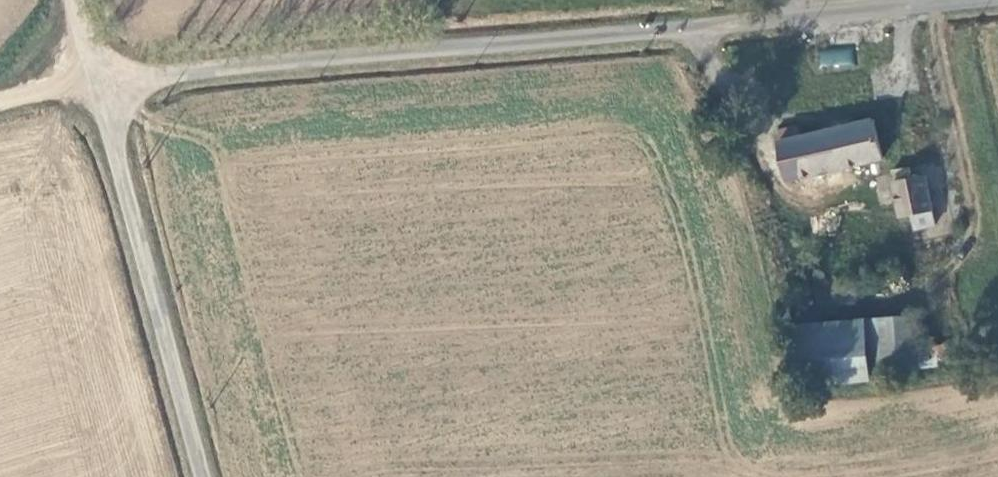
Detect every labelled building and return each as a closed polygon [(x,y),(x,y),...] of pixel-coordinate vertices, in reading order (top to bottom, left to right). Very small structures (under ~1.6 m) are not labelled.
[(819,48),(818,67),(853,68),(853,49),(819,48)] [(785,133),(774,136),(774,146),(784,187),(896,159),(886,120),(788,144),(785,133)] [(898,171),(883,173),(893,226),(906,224),(909,239),(926,232),(914,180),(901,184),(898,171)] [(901,324),(872,331),(885,379),(913,372),(901,324)] [(869,327),(794,336),(799,392),(872,387),(869,327)]
